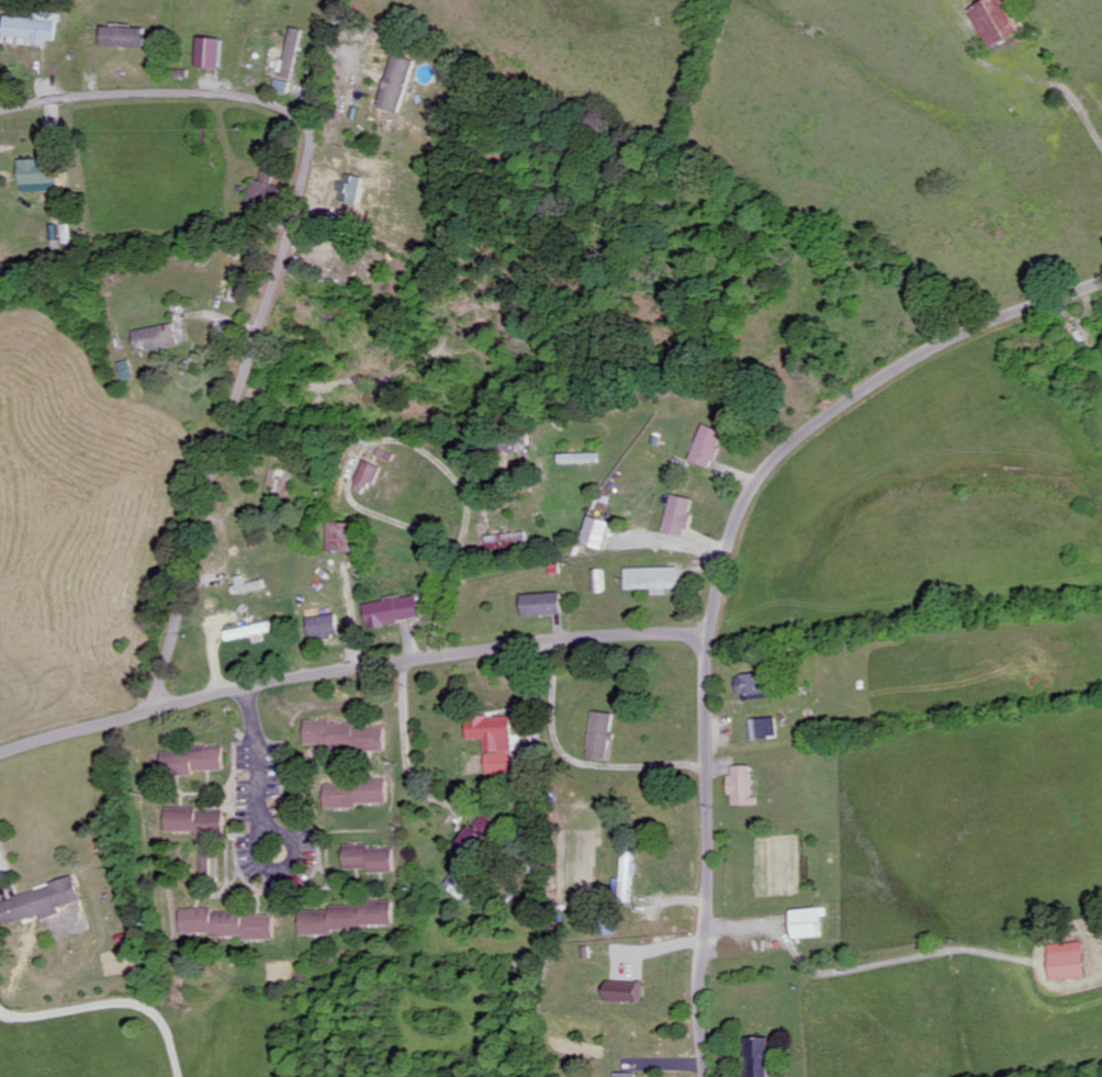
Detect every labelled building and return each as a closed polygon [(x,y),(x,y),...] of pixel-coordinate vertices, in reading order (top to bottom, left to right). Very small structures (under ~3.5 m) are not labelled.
[(991,49),(1022,34),(1006,0),(990,0),(972,9),(991,49)] [(59,44),(60,20),(7,17),(6,37),(35,38),(35,43),(59,44)] [(151,29),(107,27),(106,46),(150,48),(151,29)] [(308,30),(296,27),(288,60),(284,59),(280,75),(295,79),(308,30)] [(226,69),(228,39),(204,38),(203,68),(226,69)] [(418,61),(397,55),(381,106),(402,113),(418,61)] [(21,160),(22,185),(60,184),(59,165),(44,165),(44,159),(21,160)] [(340,201),(360,206),(366,177),(347,173),(340,201)] [(141,352),(183,348),(180,325),(139,330),(141,352)] [(128,382),(139,379),(133,360),(122,363),(128,382)] [(691,461),(713,470),(727,433),(706,425),(691,461)] [(560,465),(601,464),(601,454),(560,455),(560,465)] [(382,467),(367,460),(354,491),(370,497),(382,467)] [(689,538),(697,500),(674,495),(666,533),(689,538)] [(585,546),(607,550),(613,521),(590,517),(585,546)] [(333,551),(356,552),(357,524),(334,523),(333,551)] [(630,591),(656,590),(656,597),(669,596),(669,590),(684,590),(683,568),(629,570),(630,591)] [(596,570),(596,593),(609,593),(608,570),(596,570)] [(270,589),(269,580),(252,584),(250,575),(240,577),(242,586),(236,587),(238,596),(270,589)] [(526,595),(527,616),(566,615),(565,593),(526,595)] [(372,627),(425,621),(423,598),(369,604),(372,627)] [(343,638),(342,616),(313,617),(314,639),(343,638)] [(277,632),(274,622),(228,632),(230,643),(277,632)] [(741,676),(742,701),(769,700),(768,674),(741,676)] [(614,761),(620,715),(600,712),(593,758),(614,761)] [(519,775),(517,717),(472,718),(473,741),(490,740),(491,775),(519,775)] [(781,738),(779,717),(753,721),(756,741),(781,738)] [(307,721),(308,749),(387,748),(387,728),(357,728),(357,724),(332,724),(332,720),(307,721)] [(195,772),(226,771),(225,747),(193,748),(193,752),(163,753),(164,776),(195,776),(195,772)] [(736,807),(761,806),(761,798),(755,798),(754,766),(733,767),(733,797),(736,797),(736,807)] [(326,784),(327,807),(390,806),(389,783),(326,784)] [(200,808),(167,808),(168,834),(228,832),(228,811),(200,812),(200,808)] [(470,847),(461,856),(474,868),(500,839),(482,823),(464,842),(470,847)] [(396,873),(395,849),(372,850),(371,845),(346,846),(346,870),(370,869),(370,873),(396,873)] [(638,852),(629,852),(628,880),(621,880),(620,900),(637,900),(638,852)] [(467,900),(479,882),(460,869),(448,887),(467,900)] [(3,901),(10,926),(44,917),(45,920),(62,915),(60,908),(84,902),(78,880),(3,901)] [(302,936),(335,935),(335,928),(396,927),(395,904),(332,905),(332,911),(302,912),(302,936)] [(184,910),(185,939),(277,937),(277,914),(216,915),(215,909),(184,910)] [(825,918),(830,917),(830,909),(795,910),(796,940),(825,939),(825,918)] [(1089,943),(1053,945),(1054,981),(1090,979),(1089,943)] [(650,983),(613,982),(612,1002),(650,1003),(650,983)] [(774,1039),(752,1039),(753,1076),(775,1076),(774,1039)]
